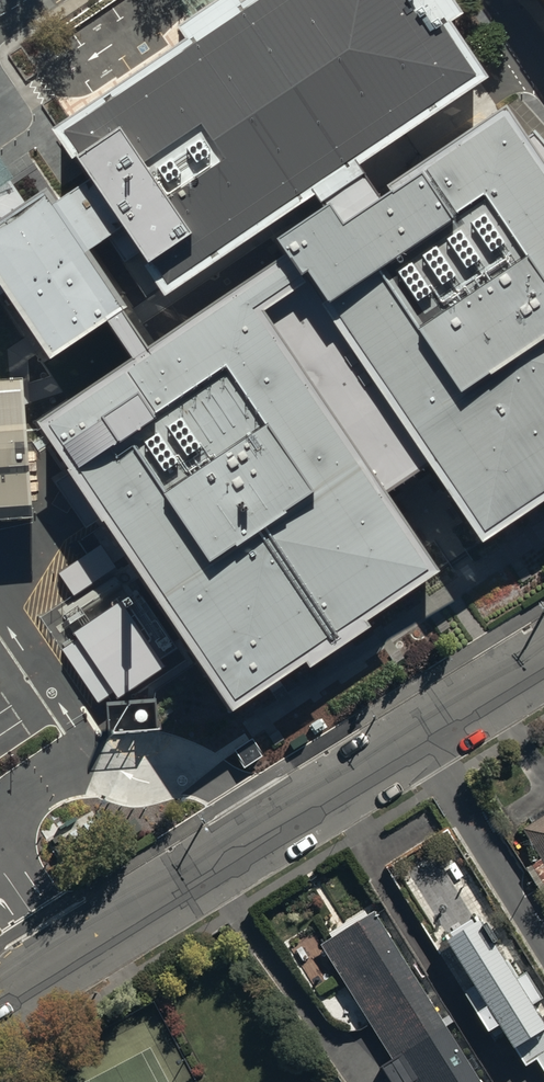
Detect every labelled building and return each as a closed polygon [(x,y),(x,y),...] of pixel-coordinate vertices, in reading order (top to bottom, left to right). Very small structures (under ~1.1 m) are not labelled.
[(152,311),(300,209),(307,218),(364,179),(355,166),(483,78),(445,25),(461,14),(451,0),(252,0),(241,8),(236,0),(222,0),(176,31),(188,48),(52,139),(84,190),(114,236),(152,311)] [(478,551),(543,506),(543,148),(536,138),(528,145),(504,114),(376,198),(364,179),(307,218),(269,248),(281,266),(295,284),(300,280),(472,542),(478,551)] [(11,184),(0,168),(0,191),(11,184)] [(84,190),(50,210),(44,196),(3,225),(0,227),(0,303),(1,303),(46,367),(56,361),(123,315),(89,258),(114,236),(84,190)] [(295,284),(281,266),(152,353),(83,400),(42,427),(225,710),(472,542),(300,280),(295,284)] [(123,315),(56,361),(83,400),(152,353),(123,315)] [(31,523),(19,385),(0,386),(0,525),(31,523)] [(543,896),(543,816),(529,826),(538,840),(531,844),(541,860),(527,868),(543,896)] [(470,882),(425,911),(517,1053),(535,1041),(543,1055),(543,997),(470,882)] [(377,889),(319,926),(420,1081),(501,1081),(377,889)]
